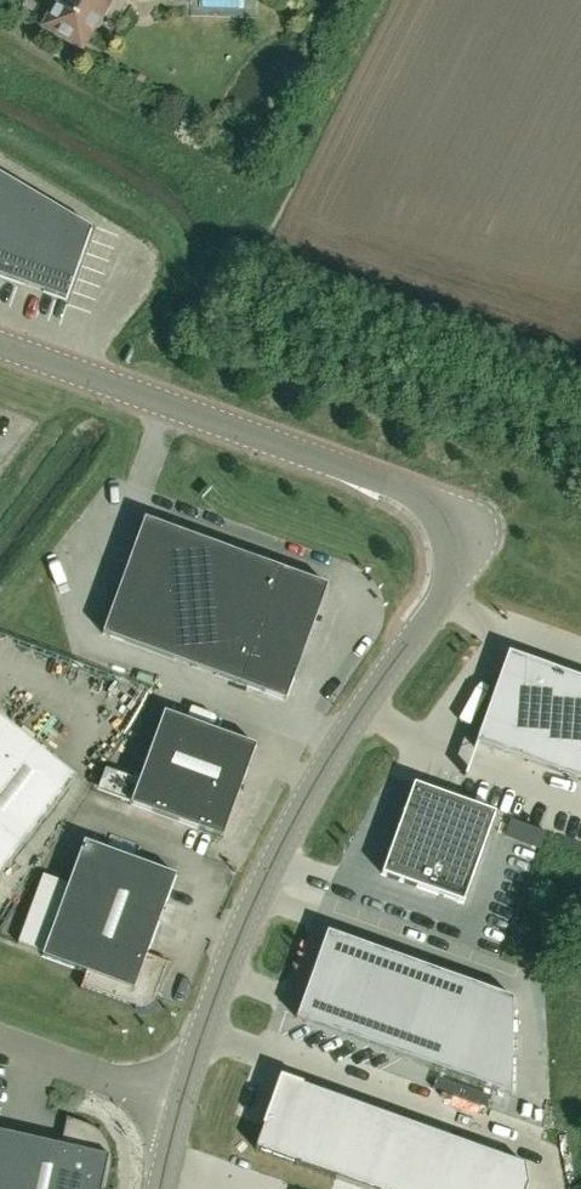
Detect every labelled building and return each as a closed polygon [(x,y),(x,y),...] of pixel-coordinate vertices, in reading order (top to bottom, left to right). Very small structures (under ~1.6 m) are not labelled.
[(63,4),(60,3),(47,25),(80,45),(107,0),(66,0),(63,4)] [(67,299),(92,229),(0,174),(0,275),(67,299)] [(109,290),(124,249),(92,237),(77,279),(109,290)] [(144,518),(102,633),(286,700),(328,585),(144,518)] [(476,743),(580,781),(580,678),(508,652),(476,743)] [(164,712),(131,804),(222,838),(256,745),(164,712)] [(76,778),(0,718),(0,874),(76,778)] [(414,783),(381,874),(463,904),(496,812),(414,783)] [(84,841),(42,956),(86,972),(80,989),(82,989),(83,986),(136,1006),(135,1009),(140,1010),(146,1009),(151,1007),(155,1003),(158,997),(155,997),(167,965),(170,966),(170,964),(166,962),(166,960),(155,956),(155,958),(146,955),(176,875),(84,841)] [(511,1095),(512,998),(327,932),(296,1018),(511,1095)] [(255,1149),(366,1188),(526,1188),(527,1184),(524,1163),(281,1076),(255,1149)] [(111,1166),(112,1160),(111,1153),(109,1147),(107,1142),(103,1137),(99,1132),(94,1128),(89,1125),(67,1117),(66,1119),(72,1122),(67,1146),(0,1131),(0,1188),(107,1188),(111,1166)]
